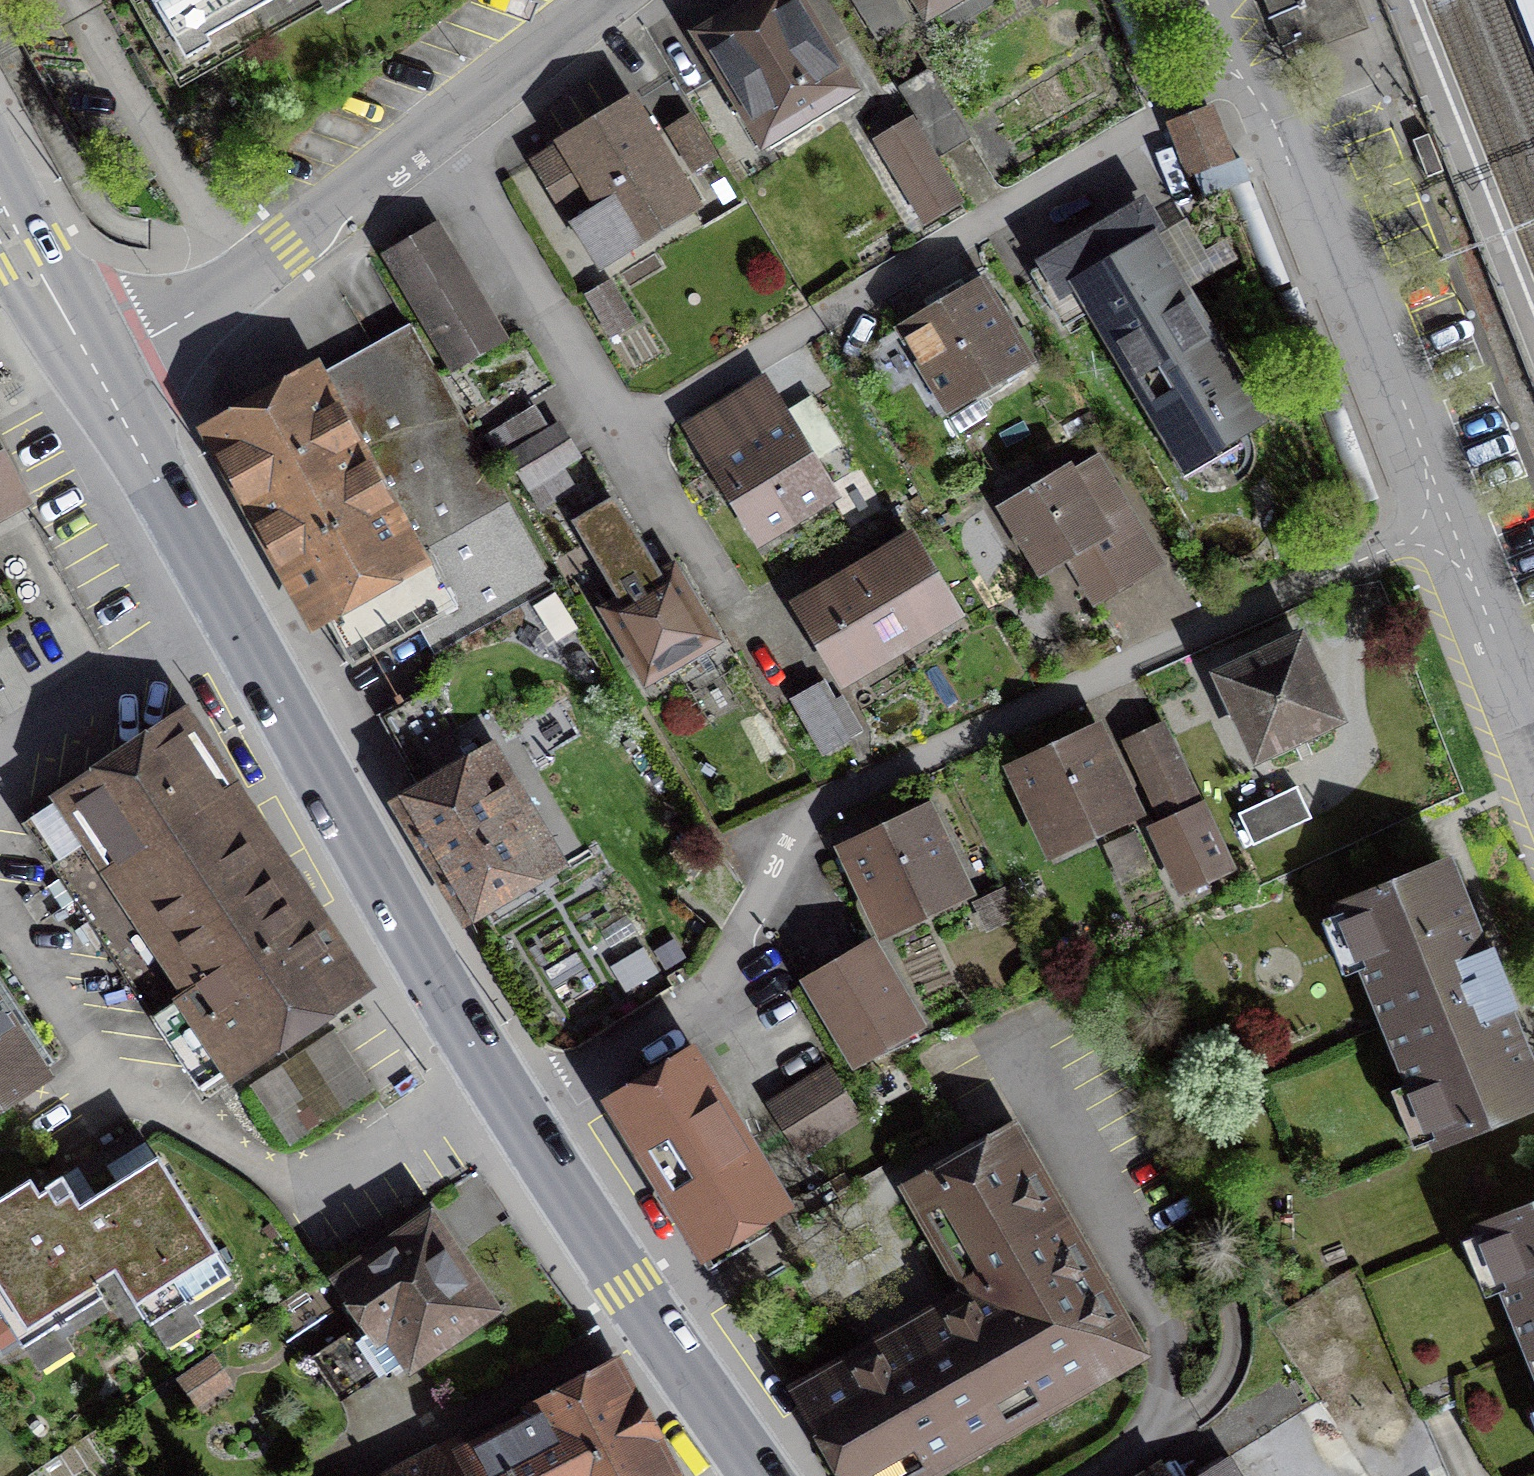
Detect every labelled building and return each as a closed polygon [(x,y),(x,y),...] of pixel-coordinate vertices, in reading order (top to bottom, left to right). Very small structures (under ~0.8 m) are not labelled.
[(320,0),(151,0),(173,39),(194,28),(206,49),(255,21),(265,38),(322,6),(323,6),(320,0)] [(770,150),(810,126),(801,111),(845,84),(794,0),(750,0),(706,26),(709,31),(701,36),(770,150)] [(907,22),(894,0),(852,0),(877,40),(907,22)] [(928,9),(943,0),(923,0),(928,9)] [(1270,62),(1296,51),(1276,0),(1245,0),(1270,62)] [(1354,28),(1343,0),(1276,0),(1296,51),(1354,28)] [(928,71),(900,88),(920,121),(913,124),(934,159),(968,138),(928,71)] [(631,103),(532,163),(556,201),(586,183),(601,207),(572,224),(596,264),(693,205),(631,103)] [(1227,157),(1209,112),(1173,126),(1191,171),(1227,157)] [(668,130),(692,169),(714,155),(691,117),(668,130)] [(913,124),(878,145),(922,218),(957,197),(934,159),(913,124)] [(1142,207),(1032,273),(1063,326),(1097,305),(1187,457),(1258,415),(1230,366),(1219,373),(1162,276),(1177,267),(1142,207)] [(452,365),(499,338),(434,226),(388,254),(452,365)] [(610,337),(635,322),(610,280),(585,295),(610,337)] [(1027,361),(980,283),(902,329),(928,372),(937,367),(958,402),(1027,361)] [(554,585),(409,325),(223,430),(353,663),(419,626),(434,652),(480,627),(554,585)] [(762,386),(723,410),(744,444),(714,462),(760,536),(828,494),(809,463),(839,444),(811,399),(781,417),(762,386)] [(510,455),(547,433),(532,408),(487,435),(502,460),(510,455)] [(547,433),(510,455),(542,507),(571,489),(558,468),(576,457),(557,427),(547,433)] [(21,498),(0,460),(0,510),(21,498)] [(1005,509),(1042,570),(1068,554),(1096,601),(1159,564),(1103,470),(1075,486),(1067,471),(1005,509)] [(671,574),(660,581),(613,501),(577,522),(624,602),(609,611),(647,676),(710,638),(671,574)] [(803,606),(844,675),(949,613),(908,543),(822,591),(803,606)] [(1298,643),(1224,678),(1258,752),(1267,748),(1272,758),(1329,732),(1324,721),(1332,717),(1298,643)] [(816,684),(792,699),(823,753),(848,739),(816,684)] [(448,709),(433,686),(382,714),(419,780),(431,773),(439,787),(471,769),(466,762),(440,714),(448,709)] [(178,719),(23,823),(198,1089),(351,987),(198,759),(203,755),(178,719)] [(1164,730),(1128,747),(1164,822),(1153,828),(1181,888),(1228,866),(1164,730)] [(1093,739),(1023,772),(1055,842),(1125,809),(1093,739)] [(471,769),(439,787),(407,806),(467,909),(550,861),(514,799),(536,786),(523,766),(502,778),(486,751),(466,762),(471,769)] [(1256,849),(1311,823),(1294,787),(1240,813),(1256,849)] [(853,852),(886,922),(956,889),(923,819),(853,852)] [(1344,908),(1438,1140),(1533,1100),(1533,1087),(1503,1011),(1490,1017),(1467,959),(1480,954),(1445,866),(1344,908)] [(866,950),(809,983),(858,1066),(919,1039),(866,950)] [(15,1011),(0,989),(0,1021),(15,1011)] [(253,1067),(291,1135),(380,1086),(342,1018),(253,1067)] [(34,1080),(0,1029),(0,1103),(34,1080)] [(615,1103),(703,1248),(780,1201),(692,1056),(615,1103)] [(856,1118),(827,1071),(776,1103),(805,1150),(856,1118)] [(855,1475),(898,1475),(1121,1348),(1003,1142),(924,1187),(986,1295),(809,1397),(855,1475)] [(149,1324),(230,1273),(157,1157),(79,1206),(62,1175),(45,1186),(47,1190),(39,1195),(29,1179),(0,1198),(0,1312),(22,1346),(102,1296),(92,1280),(113,1267),(149,1324)] [(1484,1229),(1533,1351),(1533,1208),(1484,1229)] [(352,1323),(385,1372),(482,1306),(475,1296),(477,1295),(428,1227),(343,1285),(363,1315),(352,1323)] [(477,1475),(644,1475),(661,1467),(613,1375),(465,1454),(477,1475)] [(420,1464),(398,1475),(477,1475),(465,1454),(425,1475),(420,1464)] [(1228,1456),(1223,1460),(1197,1475),(1240,1475),(1228,1456)]
